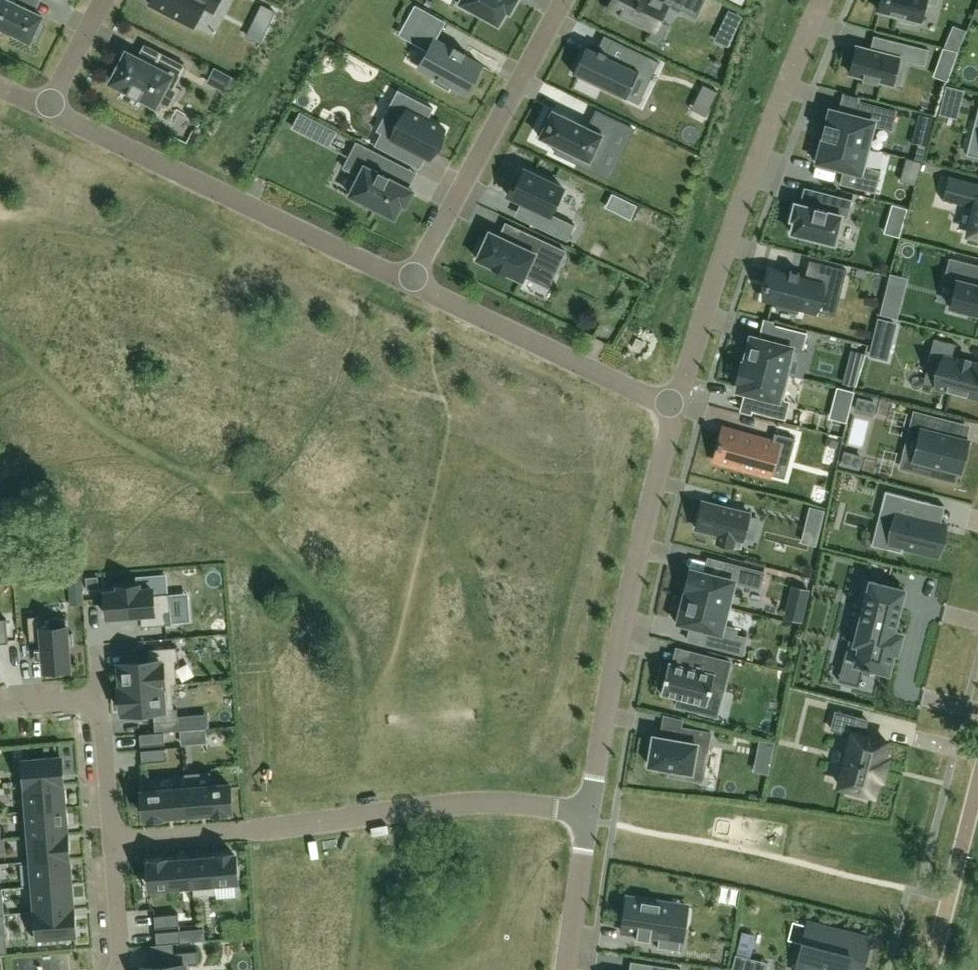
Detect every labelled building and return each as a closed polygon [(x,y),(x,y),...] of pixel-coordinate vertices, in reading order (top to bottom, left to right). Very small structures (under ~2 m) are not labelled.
[(2,32),(3,29),(31,42),(33,39),(36,41),(42,28),(39,26),(43,17),(24,8),(28,0),(0,0),(0,32),(2,32)] [(220,0),(151,0),(149,4),(193,27),(203,8),(213,13),(220,0)] [(457,1),(455,4),(469,12),(471,9),(499,24),(506,10),(510,12),(517,0),(455,0),(457,1)] [(666,0),(613,0),(609,9),(654,31),(668,2),(666,0)] [(878,11),(903,17),(902,21),(916,24),(917,21),(921,22),(926,2),(937,5),(938,0),(881,0),(878,11)] [(416,6),(405,25),(416,30),(426,12),(416,6)] [(729,12),(724,23),(735,28),(740,17),(729,12)] [(929,50),(886,39),(882,53),(857,47),(850,74),(864,77),(863,80),(878,83),(879,81),(893,85),(899,59),(925,65),(929,50)] [(481,65),(465,57),(467,53),(454,46),(452,50),(435,40),(419,68),(437,78),(435,81),(449,89),(451,85),(466,93),(481,65)] [(574,71),(573,73),(576,74),(575,76),(577,77),(578,75),(603,87),(604,88),(618,94),(621,96),(620,97),(622,98),(623,96),(624,97),(626,98),(627,96),(625,96),(626,95),(637,72),(641,73),(646,62),(655,66),(658,62),(657,62),(655,64),(647,60),(648,57),(612,40),(605,55),(597,51),(587,46),(580,62),(577,61),(577,62),(579,63),(576,69),(575,72),(574,71)] [(958,52),(960,45),(949,41),(945,48),(958,52)] [(944,48),(940,59),(954,63),(957,53),(958,52),(944,48)] [(153,67),(128,54),(123,62),(121,61),(115,72),(118,73),(113,82),(129,90),(129,91),(128,91),(127,92),(140,98),(141,97),(140,97),(140,96),(156,104),(171,77),(178,81),(186,66),(160,52),(153,67)] [(944,98),(958,102),(961,91),(947,87),(944,98)] [(381,133),(374,146),(406,162),(412,150),(430,159),(436,148),(436,149),(439,144),(438,144),(446,129),(428,120),(434,109),(398,90),(397,91),(412,99),(402,118),(387,110),(376,131),(381,133)] [(826,123),(822,136),(870,149),(876,126),(892,130),(897,111),(859,101),(855,116),(848,114),(838,112),(831,110),(827,123),(826,123)] [(553,110),(540,137),(558,146),(554,152),(572,160),(575,154),(598,165),(618,121),(597,111),(589,126),(585,125),(585,124),(574,119),(574,120),(553,110)] [(818,144),(814,161),(835,166),(835,167),(837,167),(841,168),(842,169),(842,168),(844,169),(840,184),(876,193),(882,171),(866,167),(870,149),(822,136),(822,137),(824,137),(822,145),(818,144)] [(357,142),(344,168),(360,176),(350,194),(354,196),(352,199),(366,206),(367,203),(394,216),(401,202),(405,204),(412,189),(388,178),(389,176),(387,176),(394,161),(357,142)] [(515,180),(508,195),(536,209),(530,223),(567,241),(575,225),(551,214),(564,188),(524,169),(518,181),(515,180)] [(943,199),(976,207),(969,234),(977,236),(977,183),(949,176),(943,199)] [(835,244),(842,216),(848,218),(853,200),(824,192),(821,203),(816,202),(815,208),(795,203),(791,220),(794,221),(791,233),(835,244)] [(899,236),(906,210),(893,206),(885,232),(899,236)] [(555,274),(565,253),(521,231),(515,243),(491,232),(492,232),(490,231),(489,233),(485,242),(482,240),(476,253),(478,254),(477,256),(476,258),(478,259),(492,266),(506,274),(507,273),(520,280),(522,281),(523,279),(531,263),(555,274)] [(946,278),(957,281),(951,307),(954,308),(953,311),(964,314),(965,311),(977,314),(977,266),(951,259),(946,278)] [(836,298),(839,285),(846,287),(850,271),(817,263),(812,282),(798,278),(799,276),(790,274),(790,276),(771,271),(768,284),(767,283),(766,288),(767,288),(764,299),(778,302),(777,307),(799,312),(800,308),(816,312),(821,294),(836,298)] [(742,363),(789,375),(795,348),(801,350),(805,333),(770,325),(767,340),(751,336),(744,362),(742,362),(742,363)] [(969,362),(969,360),(960,358),(959,360),(954,359),(957,345),(934,339),(928,362),(942,366),(936,387),(977,398),(977,365),(969,362)] [(856,385),(865,355),(854,352),(844,383),(856,385)] [(785,390),(789,375),(742,363),(737,382),(739,383),(737,391),(754,395),(750,410),(785,419),(789,402),(783,400),(785,390)] [(961,472),(968,441),(967,440),(948,436),(952,421),(913,411),(909,428),(921,431),(913,460),(934,465),(931,475),(954,481),(957,471),(959,471),(961,472)] [(790,460),(796,438),(775,432),(773,441),(723,428),(715,461),(771,475),(776,457),(790,460)] [(943,537),(946,524),(926,519),(930,503),(885,491),(880,509),(896,513),(887,549),(901,552),(902,548),(938,557),(941,543),(942,544),(943,542),(942,542),(943,538),(943,539),(944,537),(943,537)] [(749,513),(703,501),(696,529),(719,534),(717,542),(741,548),(749,513)] [(730,607),(736,583),(759,588),(763,572),(725,563),(721,577),(689,569),(684,589),(685,589),(684,596),(730,607)] [(849,639),(843,661),(864,666),(863,668),(869,670),(870,668),(889,672),(894,652),(898,653),(899,648),(901,638),(902,633),(894,631),(904,590),(864,579),(858,602),(860,603),(860,601),(865,602),(855,640),(849,639)] [(118,591),(106,592),(108,617),(141,615),(142,626),(166,625),(165,613),(171,613),(169,594),(153,595),(152,588),(140,589),(139,586),(118,587),(118,591)] [(725,627),(730,607),(684,596),(682,602),(680,602),(675,622),(708,630),(704,644),(742,654),(746,638),(735,635),(737,629),(725,627)] [(40,616),(28,617),(30,641),(42,640),(44,670),(70,668),(69,648),(74,648),(73,633),(67,634),(66,617),(41,619),(40,616)] [(8,643),(6,619),(0,620),(0,644),(8,643)] [(121,688),(119,688),(119,689),(172,684),(176,684),(174,660),(178,659),(177,647),(148,649),(149,661),(119,664),(121,688)] [(723,693),(731,662),(692,652),(688,668),(669,663),(661,693),(678,697),(676,706),(692,710),(694,701),(708,705),(712,690),(723,693)] [(172,684),(119,689),(121,711),(123,711),(123,713),(153,711),(154,723),(178,722),(177,709),(174,709),(172,684)] [(882,778),(887,760),(883,759),(887,741),(864,735),(868,720),(836,712),(832,729),(853,735),(840,786),(849,788),(848,793),(869,798),(870,793),(874,794),(878,777),(882,778)] [(654,736),(649,765),(673,769),(672,774),(687,776),(701,779),(705,755),(706,746),(709,747),(711,732),(680,727),(677,740),(654,736)] [(155,733),(140,734),(140,746),(165,745),(164,733),(155,733)] [(165,749),(141,750),(141,763),(147,762),(166,761),(165,749)] [(63,784),(61,757),(24,760),(26,786),(62,783),(63,784)] [(64,808),(63,784),(62,783),(26,786),(28,810),(28,811),(64,808)] [(231,810),(229,784),(186,787),(188,813),(214,811),(214,812),(228,811),(228,810),(231,810)] [(188,813),(186,787),(142,791),(145,817),(148,817),(148,818),(162,816),(188,813)] [(66,833),(64,808),(28,811),(28,810),(23,811),(25,838),(30,837),(50,835),(67,833),(66,833)] [(67,832),(66,833),(67,833),(50,835),(30,837),(32,862),(69,859),(67,832)] [(217,856),(192,858),(194,884),(195,896),(216,894),(215,882),(237,881),(235,855),(231,855),(231,854),(217,855),(217,856)] [(194,884),(192,858),(166,860),(152,861),(152,862),(148,862),(150,888),(194,884)] [(71,883),(69,859),(32,862),(34,886),(71,883)] [(73,908),(71,883),(34,886),(29,886),(31,912),(73,908)] [(627,897),(622,932),(637,934),(637,938),(650,940),(651,936),(657,937),(659,937),(658,948),(679,951),(681,939),(683,928),(671,926),(674,904),(627,897)] [(73,908),(31,912),(33,938),(75,935),(73,908)] [(179,914),(155,916),(156,928),(180,926),(179,914)] [(822,927),(817,947),(802,944),(795,969),(848,969),(849,966),(863,969),(871,940),(822,927)] [(180,930),(156,932),(157,944),(181,943),(180,930)] [(190,965),(190,964),(198,964),(197,951),(173,953),(174,965),(144,968),(144,969),(191,969),(190,965)] [(768,964),(736,956),(733,969),(766,969),(768,964)]
